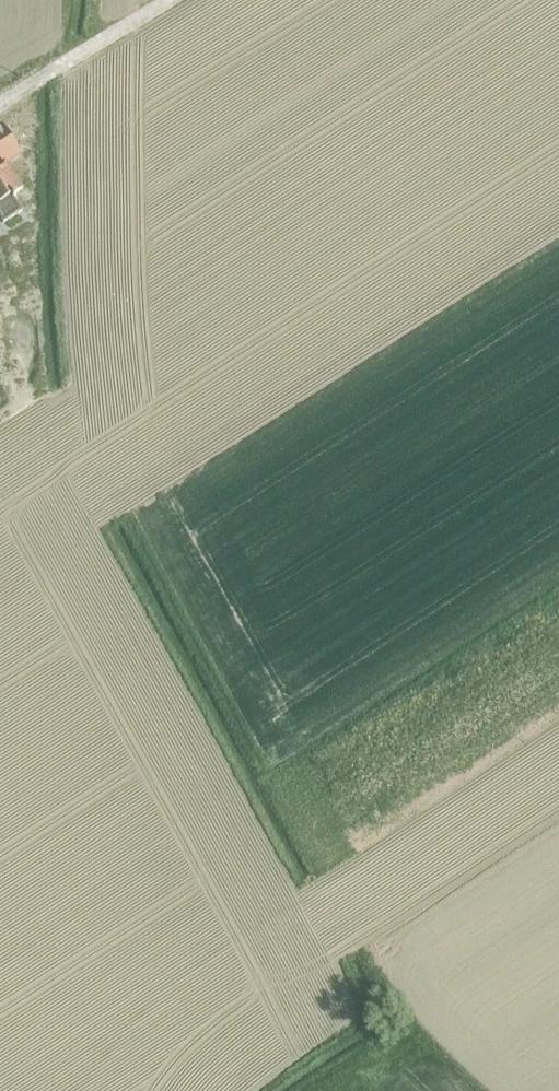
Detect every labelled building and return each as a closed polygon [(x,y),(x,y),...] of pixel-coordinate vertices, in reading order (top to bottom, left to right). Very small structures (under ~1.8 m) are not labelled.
[(3,124),(0,125),(0,216),(4,222),(23,211),(13,195),(25,187),(9,163),(22,155),(3,124)]
